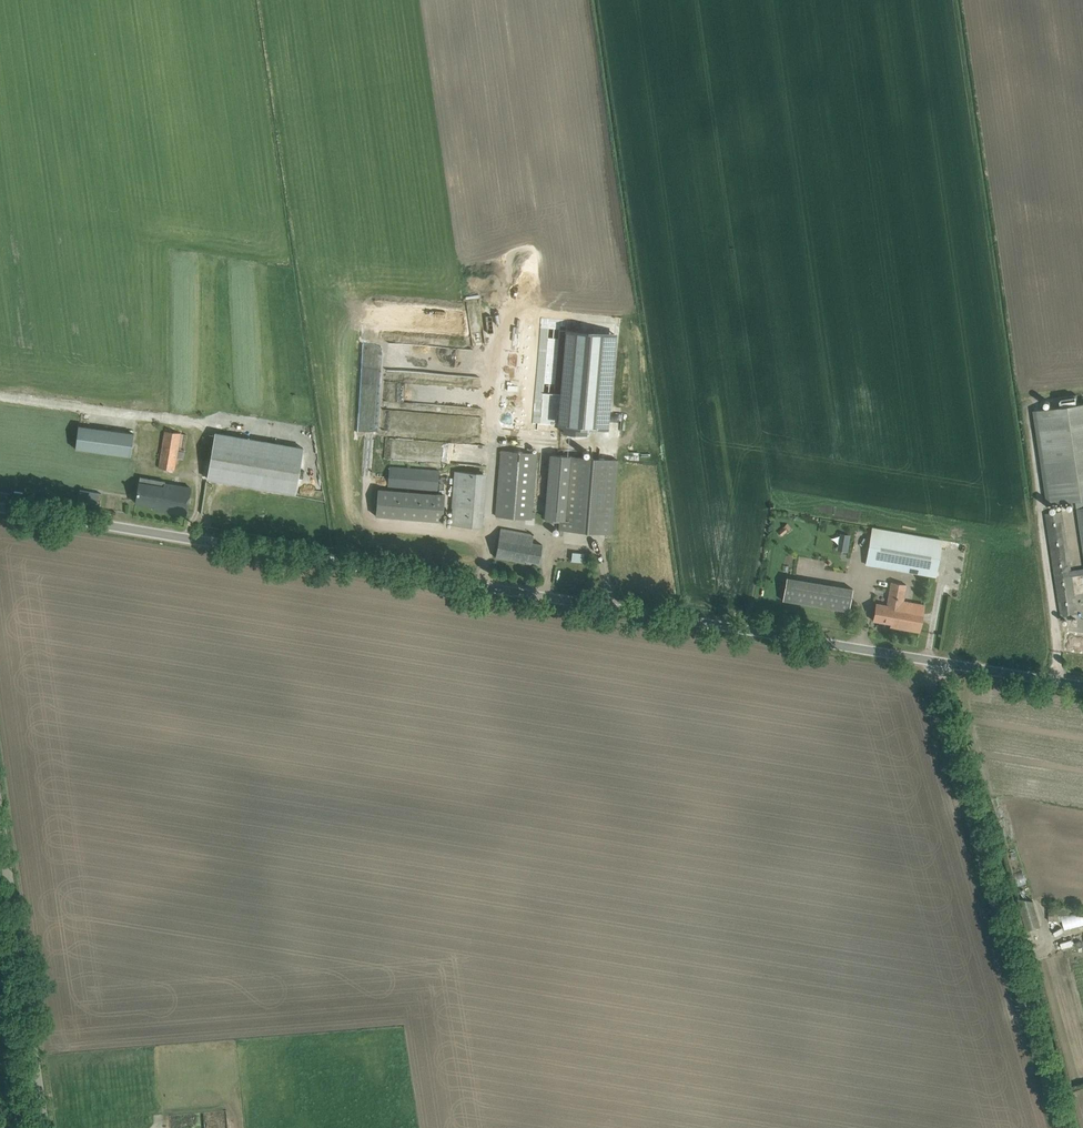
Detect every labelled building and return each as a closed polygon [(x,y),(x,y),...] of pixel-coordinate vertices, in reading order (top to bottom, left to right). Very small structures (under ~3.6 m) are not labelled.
[(564,327),(559,393),(565,394),(562,432),(587,434),(587,428),(606,430),(614,332),(564,327)] [(1078,508),(1082,507),(1082,402),(1078,403),(1077,394),(1058,397),(1059,406),(1034,410),(1048,502),(1076,498),(1078,508)] [(79,425),(76,448),(130,456),(134,433),(79,425)] [(174,471),(181,433),(165,430),(158,468),(174,471)] [(296,493),(298,482),(304,447),(215,432),(207,478),(296,493)] [(538,453),(501,450),(496,516),(533,519),(538,453)] [(561,522),(560,530),(612,534),(618,460),(570,456),(550,454),(544,518),(546,518),(546,521),(561,522)] [(438,491),(439,470),(390,466),(388,487),(438,491)] [(482,528),(486,474),(456,471),(452,525),(482,528)] [(165,483),(165,481),(140,477),(139,482),(136,503),(154,506),(153,509),(186,515),(191,488),(165,483)] [(443,521),(445,495),(378,489),(376,516),(443,521)] [(80,490),(78,503),(100,506),(103,494),(80,490)] [(1072,570),(1063,511),(1046,514),(1062,619),(1079,616),(1072,576),(1082,575),(1082,569),(1072,570)] [(787,523),(782,527),(787,532),(791,529),(787,523)] [(935,578),(942,540),(872,527),(865,565),(935,578)] [(539,563),(541,552),(543,545),(533,543),(534,534),(501,528),(496,557),(524,562),(525,560),(539,563)] [(847,552),(849,534),(838,532),(835,550),(847,552)] [(571,551),(570,560),(583,561),(583,552),(571,551)] [(849,611),(849,608),(853,588),(787,577),(783,600),(849,611)] [(887,605),(876,603),(873,620),(891,624),(890,627),(920,632),(924,606),(925,606),(925,604),(903,600),(906,584),(891,582),(887,605)] [(1066,628),(1063,646),(1082,649),(1082,631),(1066,628)] [(1082,925),(1082,911),(1061,919),(1065,932),(1082,925)]
